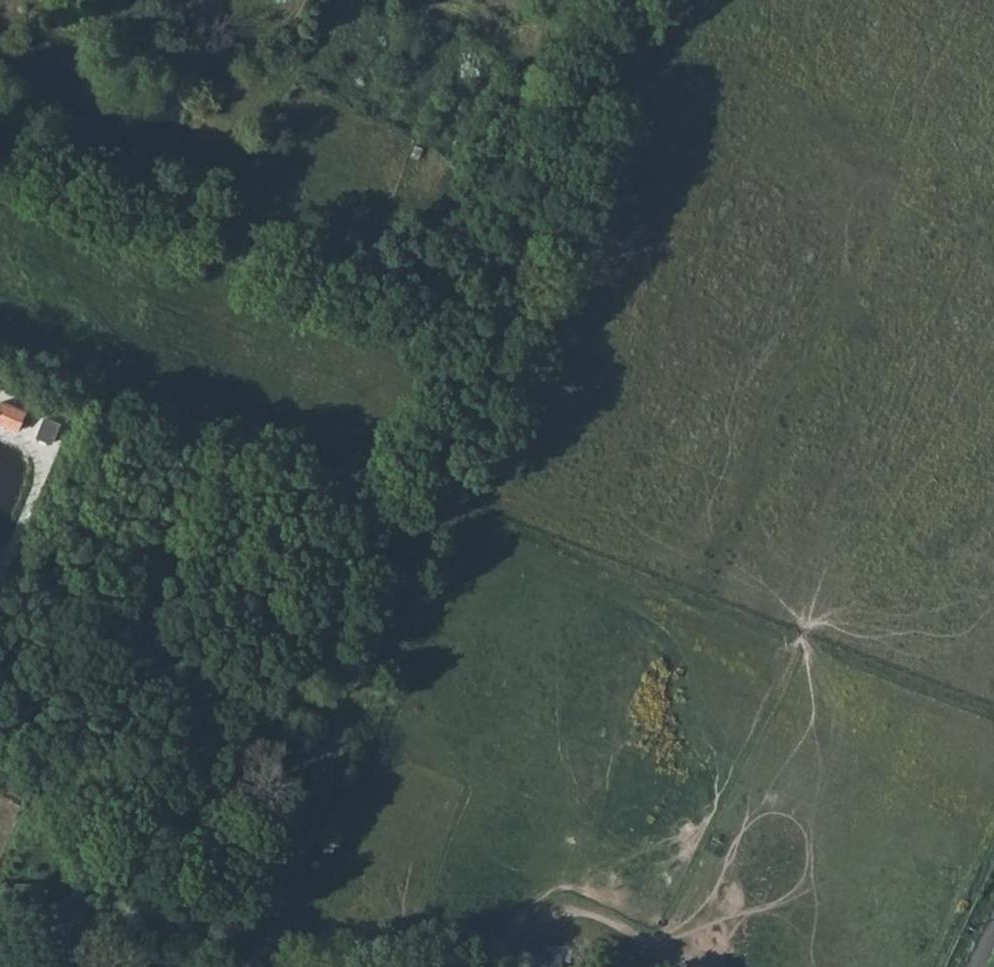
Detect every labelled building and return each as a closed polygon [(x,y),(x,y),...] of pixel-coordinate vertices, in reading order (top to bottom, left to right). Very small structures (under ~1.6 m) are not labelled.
[(18,429),(24,412),(0,402),(0,421),(18,429)] [(66,426),(69,419),(50,412),(48,418),(66,426)] [(36,901),(44,901),(44,887),(37,886),(36,901)] [(560,966),(562,966),(564,945),(526,941),(524,963),(560,966)]
